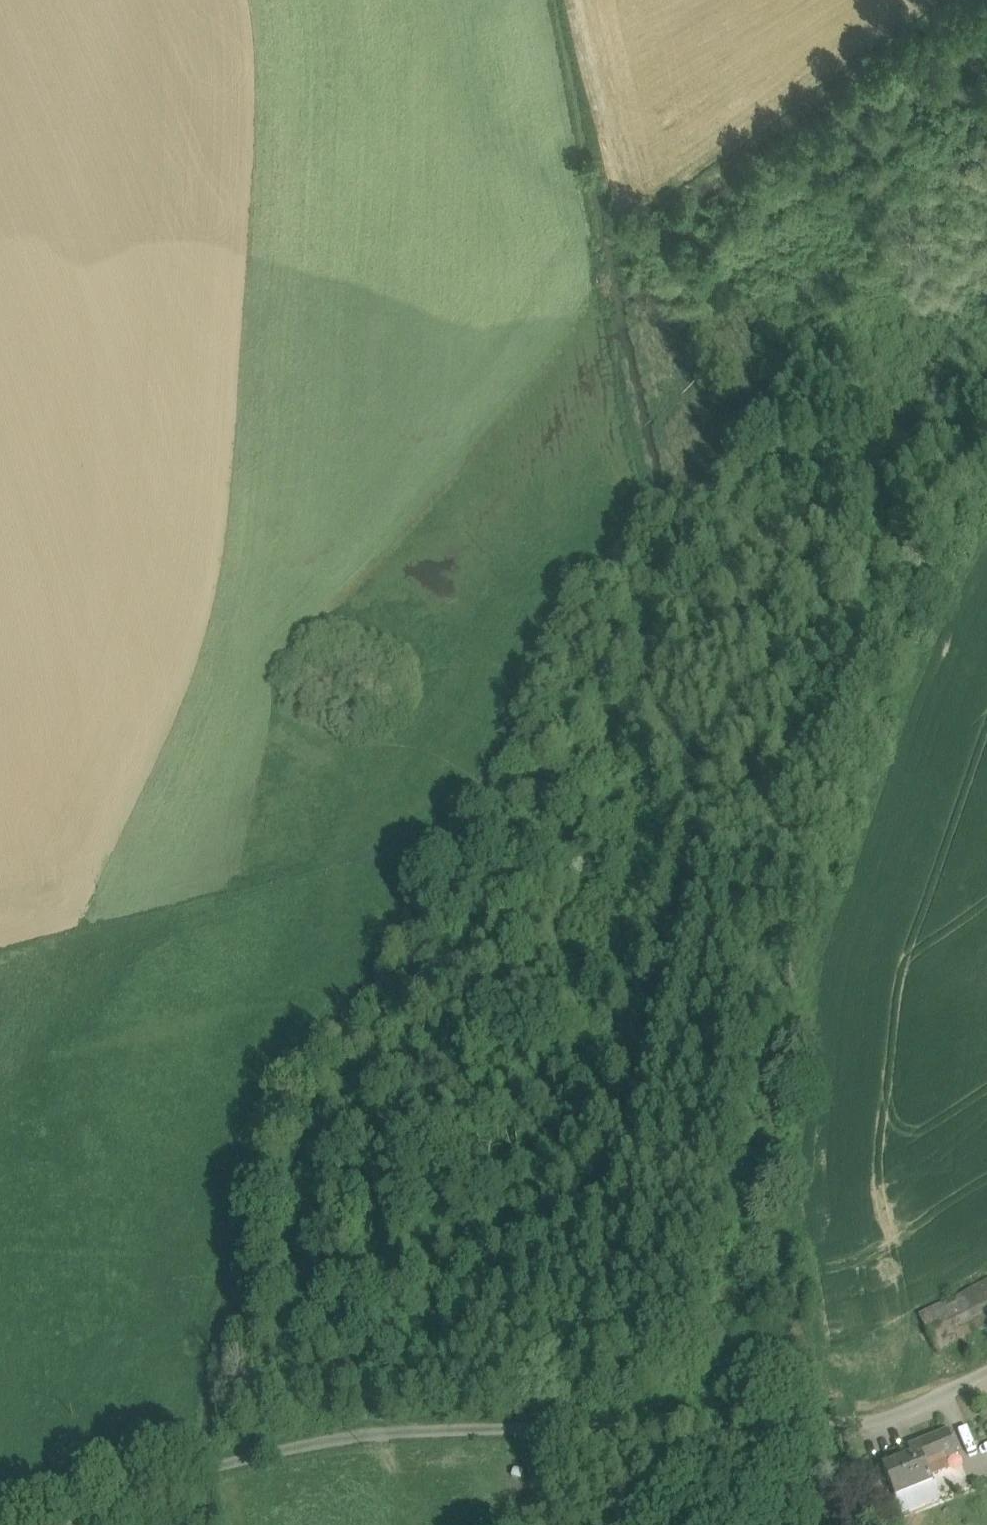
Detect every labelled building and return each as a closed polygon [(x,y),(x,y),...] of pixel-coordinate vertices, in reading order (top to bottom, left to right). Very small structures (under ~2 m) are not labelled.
[(920,1317),(938,1353),(986,1329),(986,1284),(920,1317)] [(949,1433),(916,1446),(920,1456),(924,1463),(942,1456),(945,1461),(958,1456),(949,1433)] [(920,1456),(916,1446),(909,1449),(913,1459),(920,1456)] [(924,1463),(920,1456),(913,1459),(884,1470),(903,1516),(939,1501),(930,1477),(924,1463)] [(942,1456),(924,1463),(930,1477),(948,1470),(945,1461),(942,1456)]
